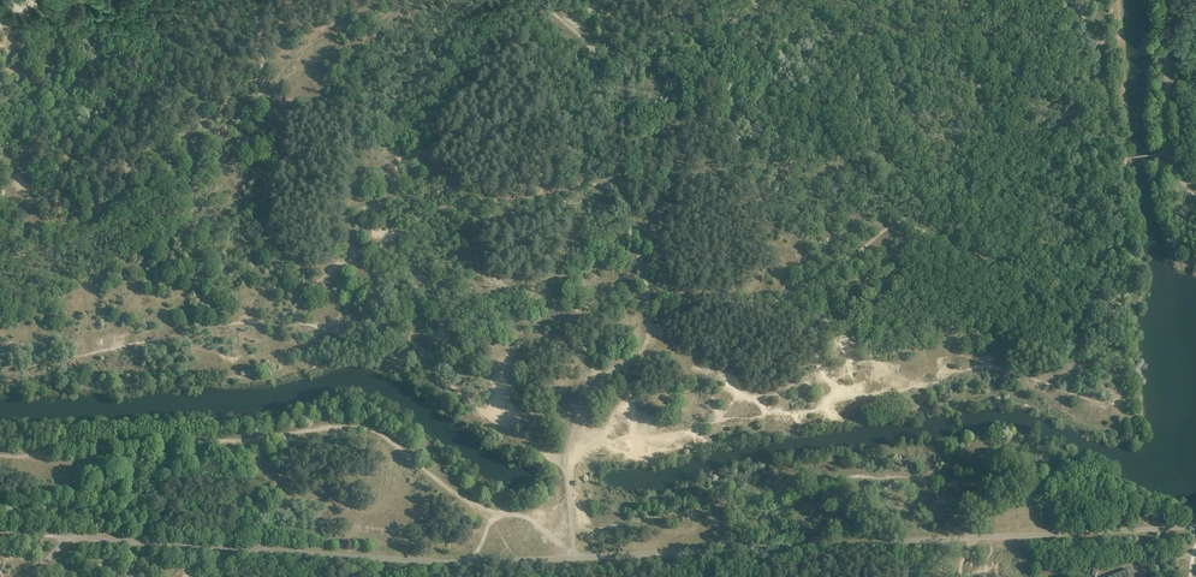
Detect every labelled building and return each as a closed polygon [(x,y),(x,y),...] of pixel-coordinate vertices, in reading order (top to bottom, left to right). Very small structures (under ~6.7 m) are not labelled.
[(1086,576),(1090,576),(1091,576),(1093,576),(1096,573),(1093,571),(1093,570),(1089,568),(1085,576),(1086,576)]
